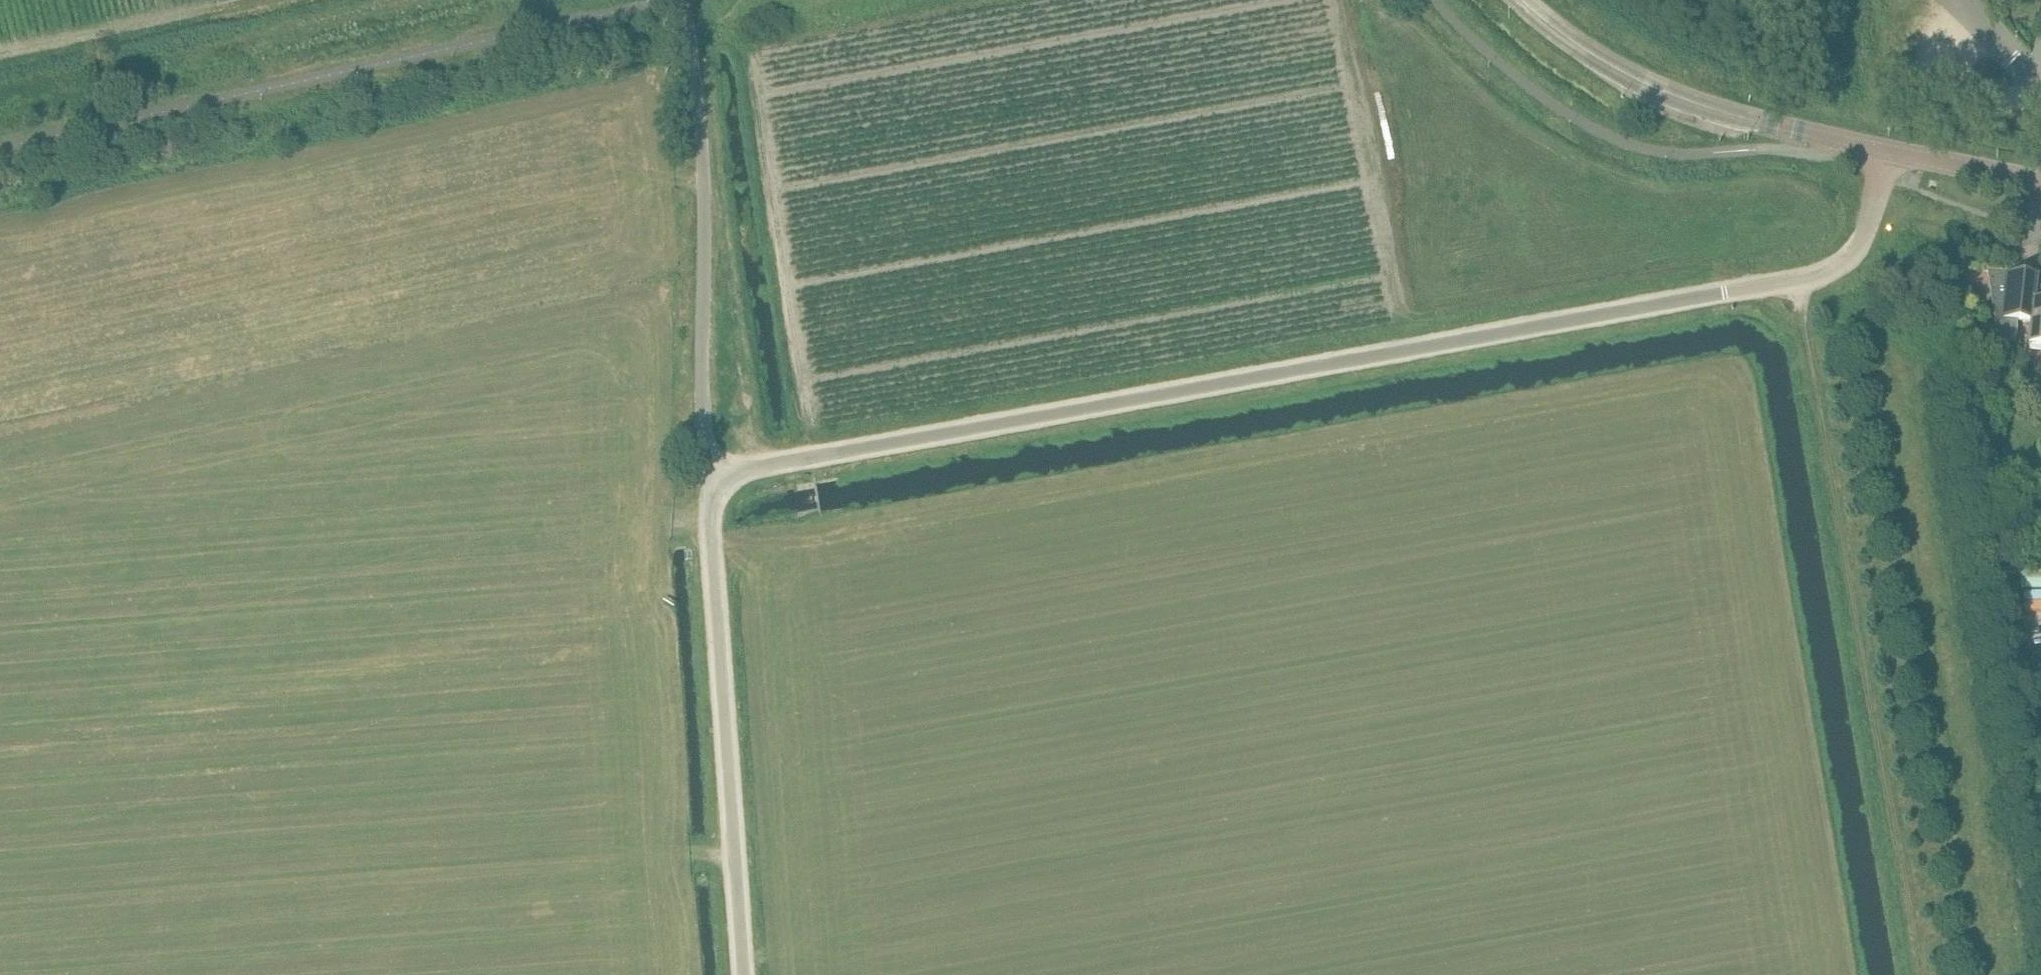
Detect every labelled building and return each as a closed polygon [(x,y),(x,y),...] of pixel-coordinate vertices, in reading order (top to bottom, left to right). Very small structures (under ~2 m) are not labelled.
[(2037,290),(2038,275),(1988,270),(1998,334),(1999,337),(2000,339),(2002,341),(2005,342),(2007,342),(2010,339),(2013,335),(2014,330),(2015,326),(2016,321),(2031,322),(2029,346),(2040,347),(2040,290),(2037,290)] [(1982,289),(1969,292),(1971,305),(1984,303),(1982,289)] [(2022,568),(2023,590),(2040,589),(2040,567),(2022,568)]
